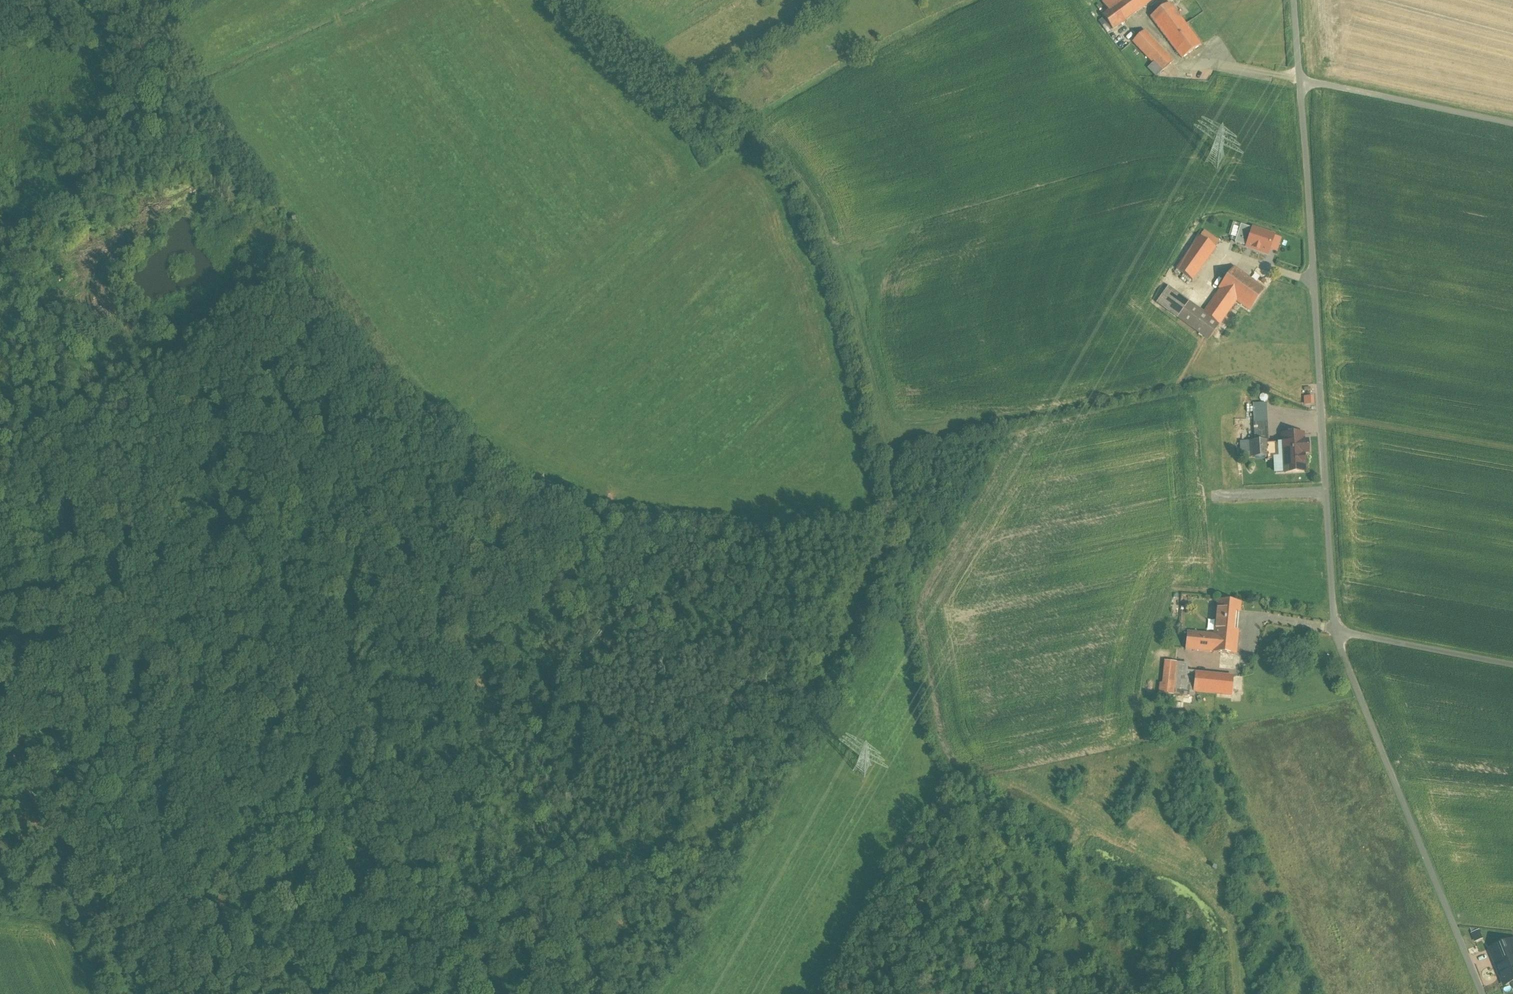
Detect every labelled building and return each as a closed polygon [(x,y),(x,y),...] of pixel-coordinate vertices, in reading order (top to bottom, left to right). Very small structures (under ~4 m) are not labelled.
[(1156,0),(1105,0),(1100,3),(1107,13),(1101,17),(1111,31),(1156,0)] [(1166,7),(1148,20),(1179,62),(1200,47),(1181,22),(1193,14),(1184,2),(1170,12),(1166,7)] [(1130,44),(1158,75),(1171,63),(1142,33),(1130,44)] [(1280,237),(1231,222),(1225,243),(1266,255),(1267,251),(1275,253),(1280,237)] [(1173,272),(1191,282),(1215,252),(1196,240),(1173,272)] [(1236,305),(1270,330),(1293,301),(1238,266),(1202,313),(1168,288),(1156,303),(1207,343),(1236,305)] [(1313,405),(1313,396),(1302,397),(1303,406),(1313,405)] [(1254,398),(1232,399),(1234,441),(1255,440),(1254,398)] [(1285,473),(1305,472),(1303,449),(1308,449),(1308,443),(1302,443),(1302,435),(1283,436),(1284,448),(1284,459),(1285,473)] [(1268,448),(1268,441),(1240,443),(1241,459),(1268,457),(1268,448)] [(1284,448),(1268,448),(1268,457),(1268,460),(1284,459),(1284,448)] [(1184,631),(1182,650),(1235,654),(1239,603),(1215,600),(1212,633),(1184,631)] [(1235,700),(1238,675),(1186,671),(1185,664),(1163,662),(1160,693),(1235,700)] [(1480,930),(1471,933),(1474,942),(1483,939),(1480,930)] [(1487,950),(1504,986),(1512,982),(1512,939),(1487,950)]
